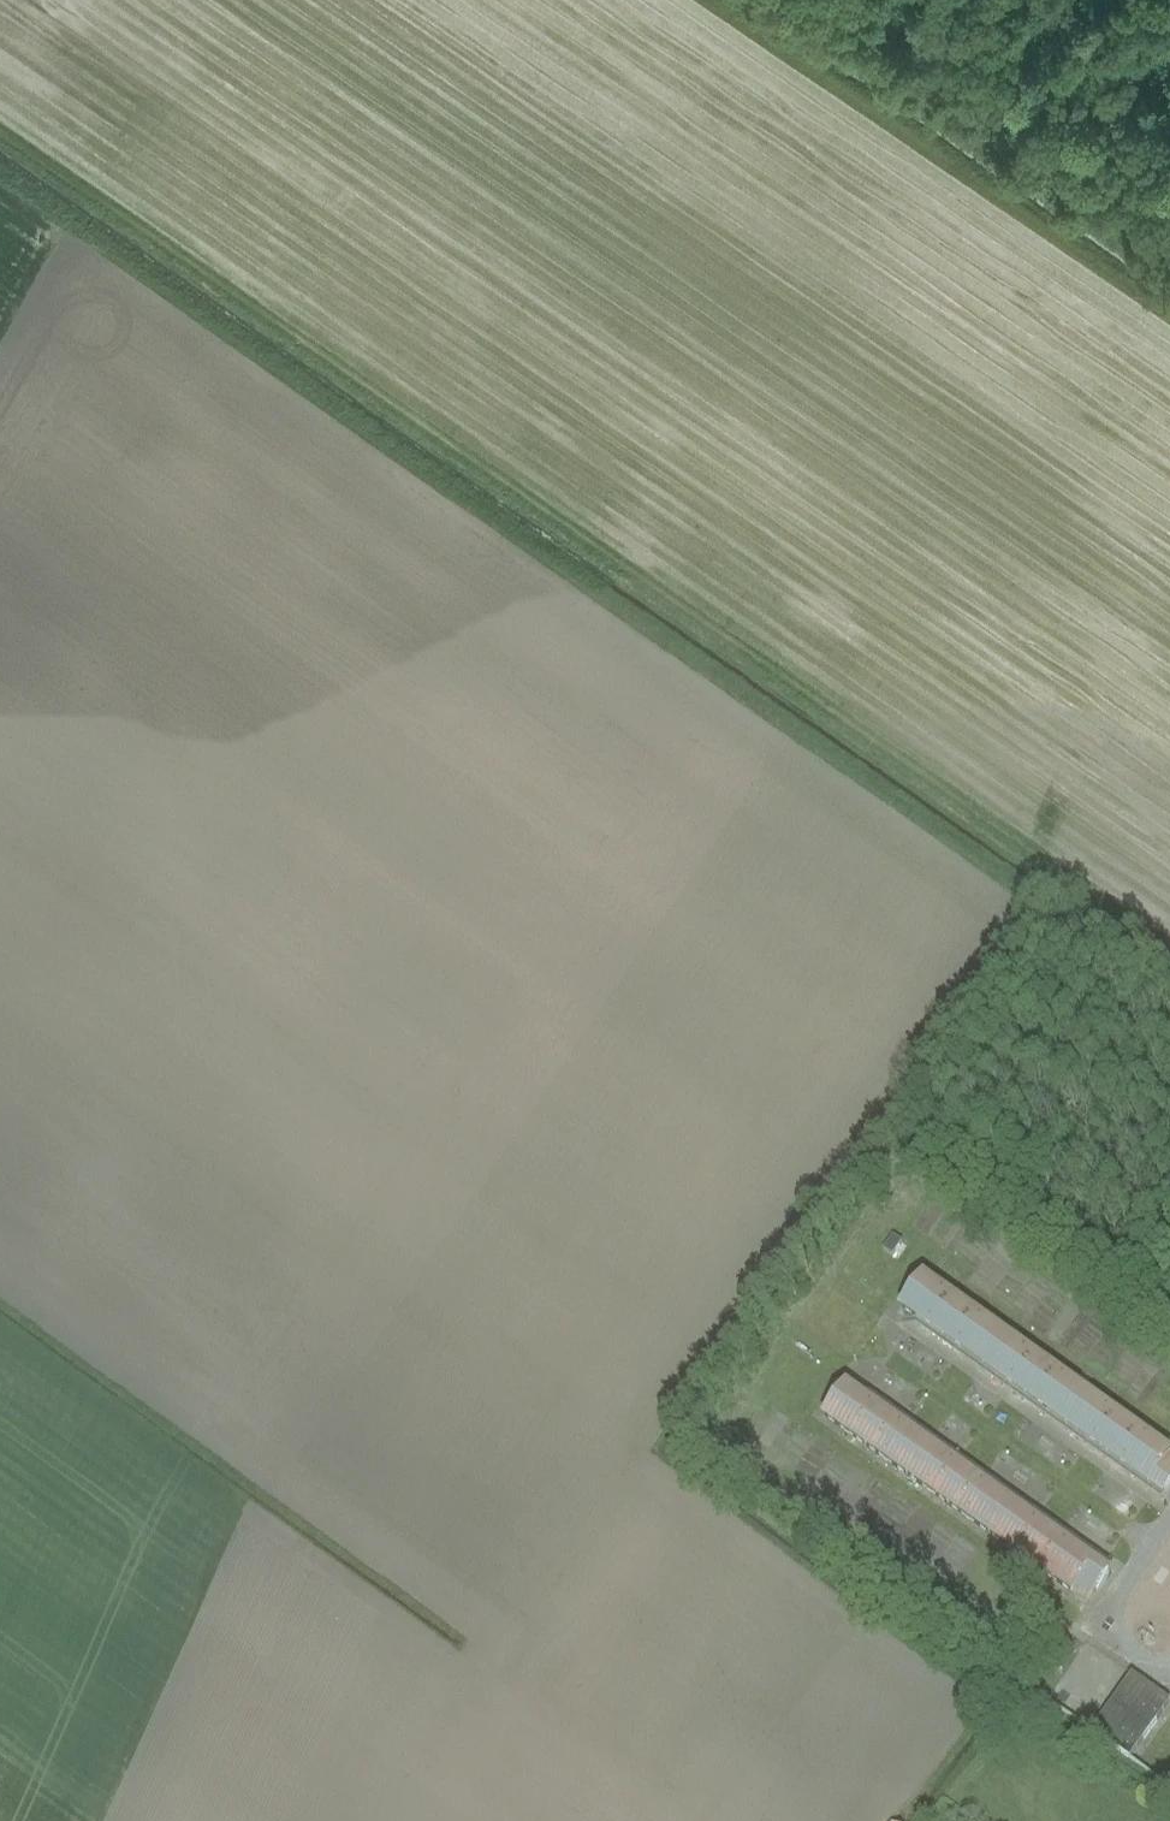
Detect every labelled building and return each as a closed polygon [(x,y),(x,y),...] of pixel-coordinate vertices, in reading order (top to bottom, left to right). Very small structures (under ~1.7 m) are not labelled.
[(926,1270),(901,1306),(1167,1495),(1169,1491),(1169,1444),(926,1270)] [(1117,1570),(850,1379),(824,1415),(1092,1606),(1117,1570)] [(1134,1673),(1093,1730),(1131,1757),(1169,1703),(1169,1698),(1134,1673)]
